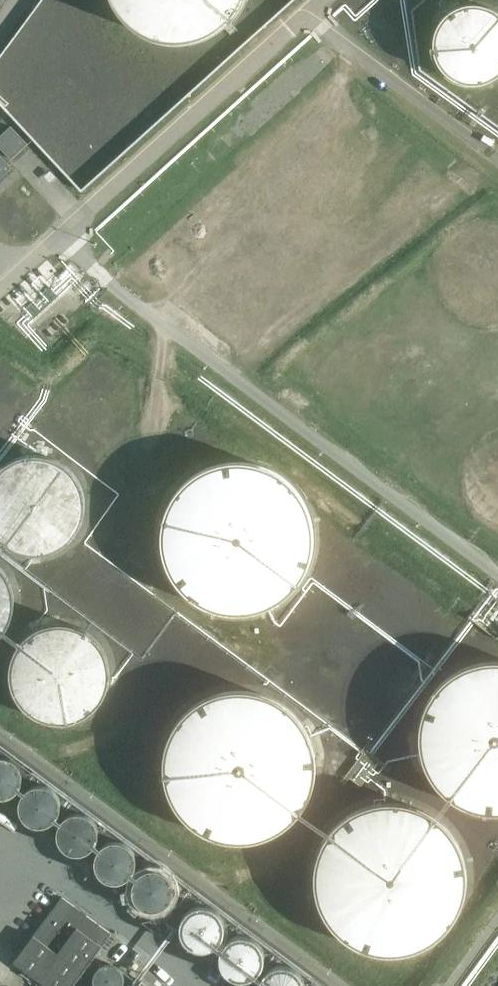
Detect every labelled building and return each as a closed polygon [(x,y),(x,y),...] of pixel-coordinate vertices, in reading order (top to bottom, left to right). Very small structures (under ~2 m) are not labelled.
[(121,13),(128,22),(141,31),(154,37),(170,41),(190,40),(205,36),(222,27),(234,14),(243,0),(113,0),(121,13)] [(497,11),(494,9),(491,7),(487,6),(484,5),(480,4),(476,4),(473,4),(469,4),(466,4),(462,5),(458,7),(455,8),(452,10),(449,12),(446,14),(444,17),(441,20),(439,23),(437,26),(436,30),(435,33),(434,37),(433,40),(433,44),(433,48),(434,51),(435,55),(436,58),(437,62),(439,65),(441,68),(444,71),(446,73),(449,76),(452,78),(455,80),(458,81),(462,83),(465,83),(469,84),(473,84),(476,84),(480,84),(484,83),(487,82),(491,81),(494,79),(497,77),(497,76),(497,12),(497,11)] [(11,126),(0,136),(0,147),(11,159),(27,143),(11,126)] [(11,167),(7,164),(0,156),(0,177),(11,167)] [(496,431),(493,433),(489,435),(486,437),(483,439),(480,442),(478,444),(475,447),(473,450),(471,453),(469,457),(468,460),(467,464),(466,467),(465,471),(465,475),(464,479),(465,482),(465,486),(466,490),(467,493),(468,497),(469,500),(471,504),(473,507),(475,510),(478,513),(480,516),(483,518),(486,520),(489,522),(493,524),(496,526),(497,526),(497,431),(496,431)] [(62,548),(65,546),(68,543),(71,541),(73,538),(76,536),(78,533),(80,529),(81,526),(83,523),(84,519),(85,516),(86,512),(86,509),(86,505),(86,501),(86,498),(85,494),(84,490),(83,487),(82,484),(80,480),(78,477),(76,474),(74,471),(71,469),(69,466),(66,464),(63,462),(60,460),(56,458),(53,457),(50,456),(46,455),(42,454),(39,454),(35,454),(31,454),(28,454),(24,455),(21,456),(17,457),(14,459),(11,460),(7,462),(4,464),(2,467),(0,468),(0,541),(1,542),(4,544),(7,546),(10,548),(13,550),(16,551),(20,553),(23,554),(27,554),(30,555),(34,555),(38,555),(41,555),(45,554),(49,553),(52,552),(56,551),(59,549),(62,548)] [(257,464),(253,463),(248,462),(244,462),(239,461),(235,461),(230,462),(226,462),(222,463),(217,464),(213,466),(209,467),(204,469),(200,471),(197,473),(193,476),(189,479),(186,482),(183,485),(180,488),(177,492),(174,495),(172,499),(170,503),(168,507),(166,511),(165,515),(163,520),(163,524),(162,529),(161,533),(161,538),(162,542),(162,547),(163,551),(164,555),(165,560),(166,564),(168,568),(170,572),(172,576),(175,580),(177,584),(180,587),(183,590),(186,594),(190,597),(193,599),(197,602),(201,604),(205,606),(209,608),(213,609),(218,611),(222,612),(227,613),(231,613),(236,613),(240,613),(245,613),(249,612),(253,612),(258,611),(262,609),(266,608),(270,606),(274,604),(278,601),(282,599),(286,596),(289,593),(292,590),(295,587),(298,583),(301,580),(303,576),(305,572),(307,568),(309,564),(310,559),(312,555),(312,550),(313,546),(313,542),(314,537),(313,533),(313,528),(312,524),(311,519),(310,515),(309,511),(307,506),(305,502),(303,498),(300,495),(298,491),(295,488),(292,484),(289,481),(285,478),(282,475),(278,473),(274,471),(270,469),(266,467),(262,465),(257,464)] [(14,588),(13,584),(11,581),(10,578),(8,574),(6,572),(4,569),(1,566),(0,565),(0,638),(1,637),(3,635),(5,632),(7,629),(9,626),(11,623),(12,619),(13,616),(14,613),(15,609),(15,605),(16,602),(16,598),(15,595),(15,591),(14,588)] [(109,683),(110,679),(110,675),(110,671),(110,668),(110,664),(109,660),(108,656),(106,652),(104,649),(102,645),(100,642),(97,639),(95,636),(92,634),(89,631),(85,629),(82,628),(78,626),(74,625),(71,624),(67,623),(63,623),(59,623),(55,623),(51,624),(47,624),(43,626),(40,627),(36,629),(33,631),(29,633),(26,636),(24,638),(21,641),(19,645),(17,648),(15,651),(13,655),(12,659),(11,663),(10,666),(10,670),(10,674),(10,678),(11,682),(12,686),(13,690),(14,693),(16,697),(18,700),(20,703),(23,707),(26,709),(29,712),(32,714),(35,716),(39,718),(42,720),(46,721),(50,722),(54,723),(58,723),(62,723),(65,723),(69,722),(73,721),(77,720),(81,719),(84,717),(88,715),(91,713),(94,710),(97,707),(99,704),(102,701),(104,698),(106,694),(107,691),(108,687),(109,683)] [(493,661),(489,661),(484,661),(480,662),(475,663),(471,665),(466,666),(462,668),(458,670),(454,673),(450,675),(447,678),(443,681),(440,684),(437,688),(434,691),(431,695),(429,699),(427,703),(425,707),(423,712),(422,716),(421,720),(420,725),(419,730),(419,734),(419,739),(419,743),(420,748),(420,752),(422,757),(423,761),(425,766),(426,770),(429,774),(431,778),(433,782),(436,785),(439,789),(443,792),(446,795),(450,798),(453,801),(457,803),(461,805),(466,807),(470,809),(474,810),(479,811),(483,812),(488,813),(493,813),(497,813),(497,661),(493,661)] [(290,709),(286,706),(282,703),(278,701),(274,698),(270,696),(266,695),(261,693),(257,692),(252,691),(247,690),(243,690),(238,690),(233,690),(229,691),(224,692),(220,693),(215,694),(211,696),(206,698),(202,700),(198,702),(194,705),(191,708),(187,711),(184,714),(181,718),(178,721),(175,725),(173,729),(171,734),(169,738),(167,742),(166,747),(165,751),(164,756),(164,761),(163,765),(163,770),(164,775),(164,779),(165,784),(167,788),(168,793),(170,797),(172,801),(174,805),(177,809),(180,813),(183,817),(186,820),(189,823),(193,826),(197,829),(201,832),(205,834),(209,836),(214,838),(218,839),(223,840),(227,841),(232,842),(236,842),(241,842),(246,842),(251,841),(255,841),(260,839),(264,838),(269,836),(273,835),(277,832),(281,830),(285,827),(289,824),(292,821),(295,818),(299,814),(301,811),(304,807),(306,803),(309,799),(310,794),(312,790),(313,785),(314,781),(315,776),(316,772),(316,767),(316,762),(315,758),(315,753),(314,748),(313,744),(311,739),(309,735),(307,731),(305,727),(302,723),(300,719),(297,715),(293,712),(290,709)] [(1,797),(4,797),(8,797),(11,796),(13,795),(16,793),(17,792),(18,790),(20,788),(21,785),(22,783),(23,780),(23,778),(23,776),(23,775),(23,773),(22,771),(21,769),(20,767),(19,765),(17,762),(15,761),(13,759),(10,758),(8,757),(5,757),(3,757),(1,757),(0,757),(0,797),(1,797)] [(31,823),(33,824),(35,825),(38,825),(40,825),(43,825),(47,824),(50,823),(52,822),(54,820),(56,818),(58,816),(60,813),(60,810),(61,808),(61,807),(61,805),(61,802),(61,801),(60,799),(60,798),(59,796),(58,794),(56,792),(55,790),(53,789),(50,787),(48,786),(46,785),(44,785),(40,785),(38,785),(36,785),(33,786),(31,787),(29,788),(27,790),(25,791),(23,794),(22,796),(21,798),(21,799),(20,802),(20,804),(20,806),(20,808),(21,811),(22,813),(23,815),(25,818),(26,819),(28,821),(31,823)] [(464,858),(463,854),(461,849),(459,845),(457,841),(455,837),(452,833),(449,830),(446,826),(443,823),(440,820),(436,817),(433,815),(429,812),(425,810),(420,808),(416,807),(412,805),(407,804),(403,803),(398,803),(394,802),(389,802),(385,803),(380,803),(376,804),(371,805),(367,806),(363,808),(358,810),(354,812),(350,814),(347,816),(343,819),(340,822),(336,825),(333,829),(330,832),(328,836),(325,840),(323,844),(321,848),(319,852),(318,856),(317,861),(316,865),(315,870),(315,874),(315,879),(315,883),(315,888),(316,892),(317,897),(318,901),(320,905),(321,910),(323,914),(326,918),(328,922),(331,925),(334,929),(337,932),(340,935),(344,938),(347,941),(351,943),(355,946),(359,948),(363,949),(368,951),(372,952),(376,953),(381,954),(385,954),(390,954),(395,954),(399,954),(404,953),(408,953),(412,951),(417,950),(421,948),(425,946),(429,944),(433,942),(437,939),(440,936),(444,933),(447,930),(450,926),(453,923),(455,919),(458,915),(460,911),(461,907),(463,903),(464,898),(465,894),(466,889),(467,885),(467,880),(467,876),(467,871),(466,867),(465,862),(464,858)] [(77,854),(79,854),(81,854),(84,853),(87,852),(89,851),(91,850),(93,848),(95,846),(96,844),(98,842),(98,840),(99,839),(99,837),(99,835),(99,833),(99,831),(99,829),(99,827),(98,825),(97,823),(96,821),(94,819),(92,817),(90,816),(87,814),(85,813),(81,813),(79,813),(76,813),(73,813),(71,814),(68,815),(65,817),(64,819),(62,821),(61,822),(60,825),(59,828),(58,830),(58,832),(58,833),(58,835),(58,837),(59,839),(59,841),(61,844),(63,847),(65,849),(67,851),(69,852),(71,853),(74,853),(77,854)] [(100,874),(101,876),(104,878),(106,880),(110,881),(113,882),(115,882),(118,882),(120,881),(122,881),(125,880),(126,879),(128,878),(131,876),(132,875),(133,873),(135,870),(136,868),(136,864),(137,861),(136,857),(136,855),(135,853),(134,851),(133,849),(131,846),(129,845),(127,843),(125,842),(123,841),(120,841),(117,840),(115,840),(113,840),(111,841),(108,842),(106,843),(104,844),(103,845),(101,847),(99,848),(98,850),(97,853),(96,856),(95,858),(95,860),(95,864),(96,866),(96,868),(97,870),(98,872),(100,874)] [(145,908),(147,909),(150,909),(154,910),(156,909),(158,909),(161,908),(165,906),(167,904),(169,903),(170,901),(172,898),(173,895),(174,893),(174,891),(174,889),(174,887),(174,885),(173,881),(172,879),(171,877),(169,875),(167,873),(165,871),(163,870),(160,869),(158,868),(154,868),(152,868),(150,868),(147,869),(144,870),(142,871),(140,873),(138,875),(137,877),(135,879),(135,880),(134,882),(133,884),(133,885),(133,887),(133,890),(133,892),(134,894),(134,896),(135,899),(136,900),(138,902),(140,905),(142,906),(145,908)] [(102,946),(102,945),(111,933),(62,896),(34,935),(14,961),(47,985),(72,985),(102,946)] [(204,949),(206,949),(209,948),(211,947),(214,946),(216,944),(218,942),(219,940),(221,938),(222,936),(223,933),(223,931),(223,928),(223,926),(223,923),(222,921),(221,918),(220,916),(219,914),(217,912),(215,910),(213,909),(211,908),(208,907),(206,906),(203,906),(201,906),(198,906),(196,907),(193,907),(191,909),(189,910),(187,912),(185,913),(183,916),(182,918),(181,920),(180,923),(180,925),(180,928),(180,930),(181,933),(181,935),(182,938),(184,940),(185,942),(187,944),(189,945),(191,947),(194,948),(196,948),(199,949),(201,949),(204,949)] [(244,980),(247,980),(249,979),(252,978),(254,977),(256,975),(258,973),(260,971),(261,969),(262,967),(263,964),(263,962),(264,959),(264,957),(263,954),(263,952),(262,949),(261,947),(259,945),(257,943),(255,941),(253,940),(251,939),(249,938),(246,937),(244,937),(241,937),(238,937),(236,938),(233,938),(231,939),(229,941),(227,943),(225,944),(224,947),(222,949),(221,951),(221,954),(220,956),(220,959),(220,961),(221,964),(222,966),(223,969),(224,971),(226,973),(228,975),(230,976),(232,978),(234,979),(237,979),(239,980),(242,980),(244,980)] [(122,976),(122,974),(121,972),(119,970),(118,969),(116,968),(114,967),(111,966),(109,966),(107,966),(105,966),(102,967),(101,968),(99,970),(97,972),(96,974),(95,976),(95,978),(95,980),(95,982),(95,985),(96,985),(122,985),(123,983),(123,981),(123,979),(122,976)] [(304,984),(304,981),(303,979),(301,977),(300,974),(298,973),(296,971),(294,969),(292,968),(289,967),(287,967),(284,966),(282,966),(279,966),(277,967),(274,968),(272,969),(270,970),(268,972),(266,974),(265,976),(263,978),(262,981),(262,983),(261,985),(305,985),(304,984)]
